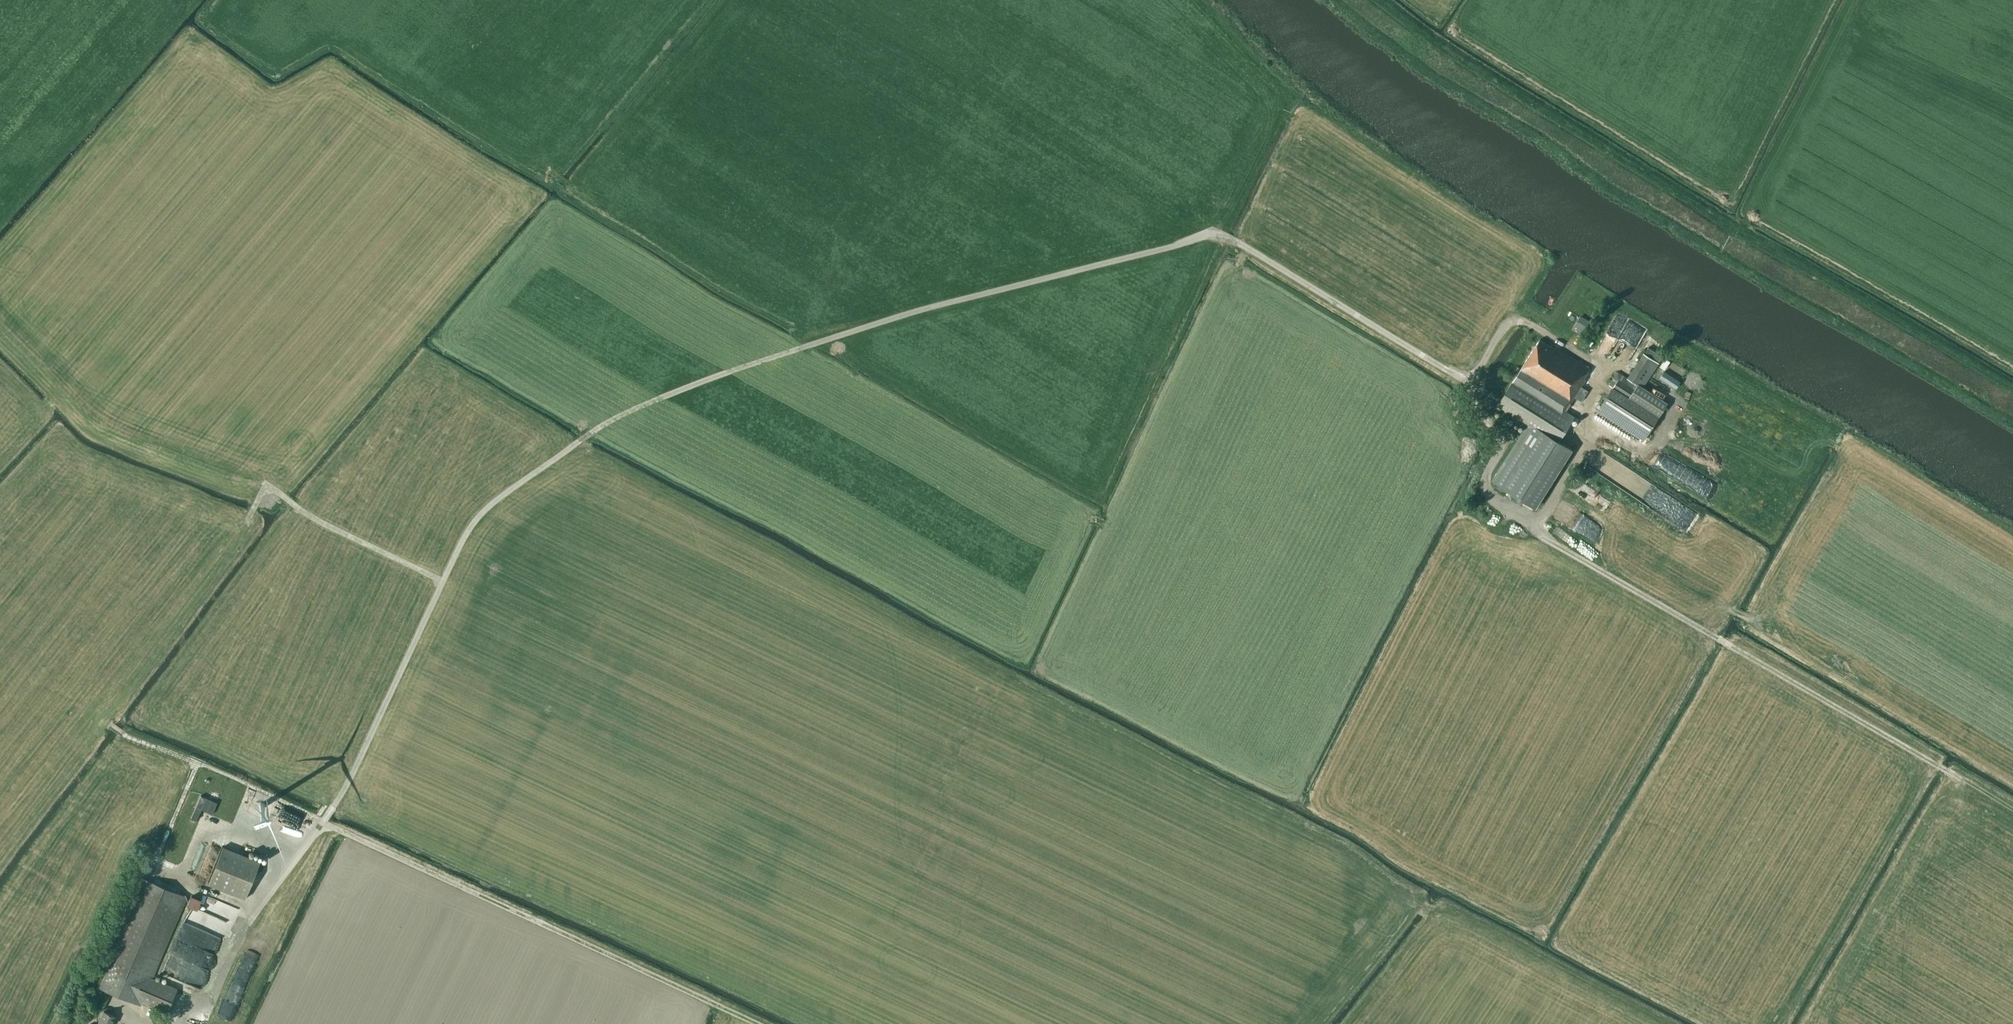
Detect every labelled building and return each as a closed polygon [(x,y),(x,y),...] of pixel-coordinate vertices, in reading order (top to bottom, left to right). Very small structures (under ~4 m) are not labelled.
[(1579,317),(1574,330),(1584,334),(1589,321),(1579,317)] [(1583,378),(1590,368),(1555,346),(1554,348),(1539,338),(1509,386),(1495,408),(1526,428),(1493,481),(1534,507),(1571,449),(1558,441),(1574,416),(1566,411),(1574,397),(1581,401),(1588,390),(1581,386),(1586,379),(1583,378)] [(1642,387),(1658,363),(1643,353),(1627,378),(1617,371),(1609,385),(1613,387),(1598,410),(1643,439),(1667,403),(1642,387)] [(297,829),(300,820),(277,810),(272,823),(283,828),(285,824),(297,829)] [(245,898),(260,861),(223,846),(208,883),(245,898)] [(187,897),(141,877),(107,956),(112,959),(100,987),(140,1005),(141,1002),(166,1012),(177,988),(152,977),(187,897)] [(230,920),(235,907),(211,897),(207,906),(210,907),(216,909),(215,914),(230,920)] [(197,913),(202,902),(191,898),(186,909),(197,913)] [(186,921),(179,939),(215,954),(222,936),(186,921)] [(103,1011),(98,1023),(112,1023),(115,1016),(103,1011)]
